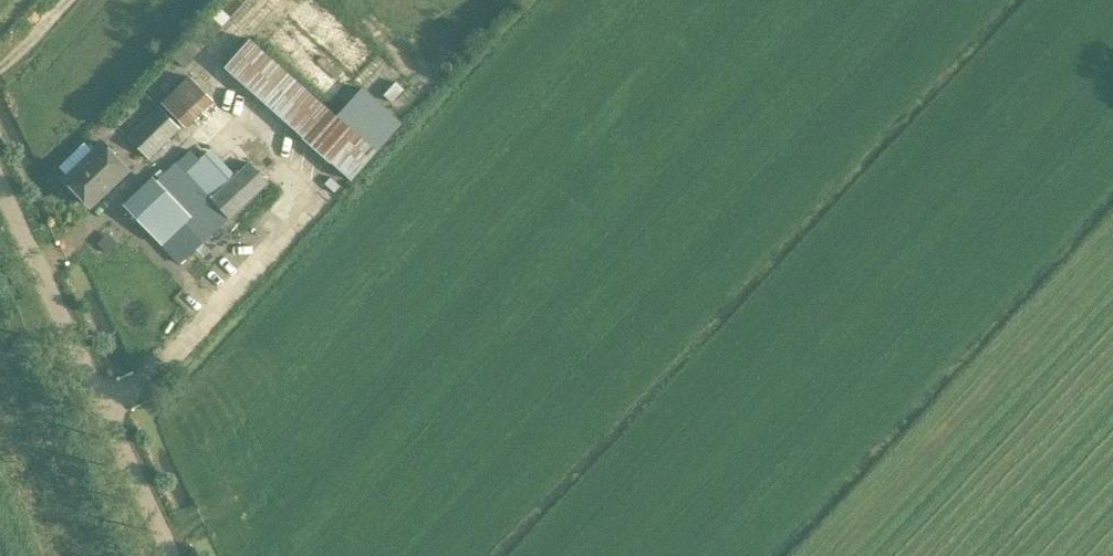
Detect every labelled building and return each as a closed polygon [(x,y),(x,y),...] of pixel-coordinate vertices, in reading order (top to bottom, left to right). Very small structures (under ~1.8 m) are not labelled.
[(250,39),(225,67),(304,137),(303,138),(330,163),(331,162),(351,180),(376,151),(356,133),(358,129),(331,105),(328,109),(250,39)] [(189,74),(160,102),(186,127),(214,99),(189,74)] [(157,105),(127,136),(149,158),(180,127),(157,105)] [(102,142),(63,179),(90,206),(128,169),(102,142)] [(152,176),(123,203),(179,264),(268,182),(248,160),(234,174),(210,148),(186,171),(176,160),(155,179),(152,176)]
